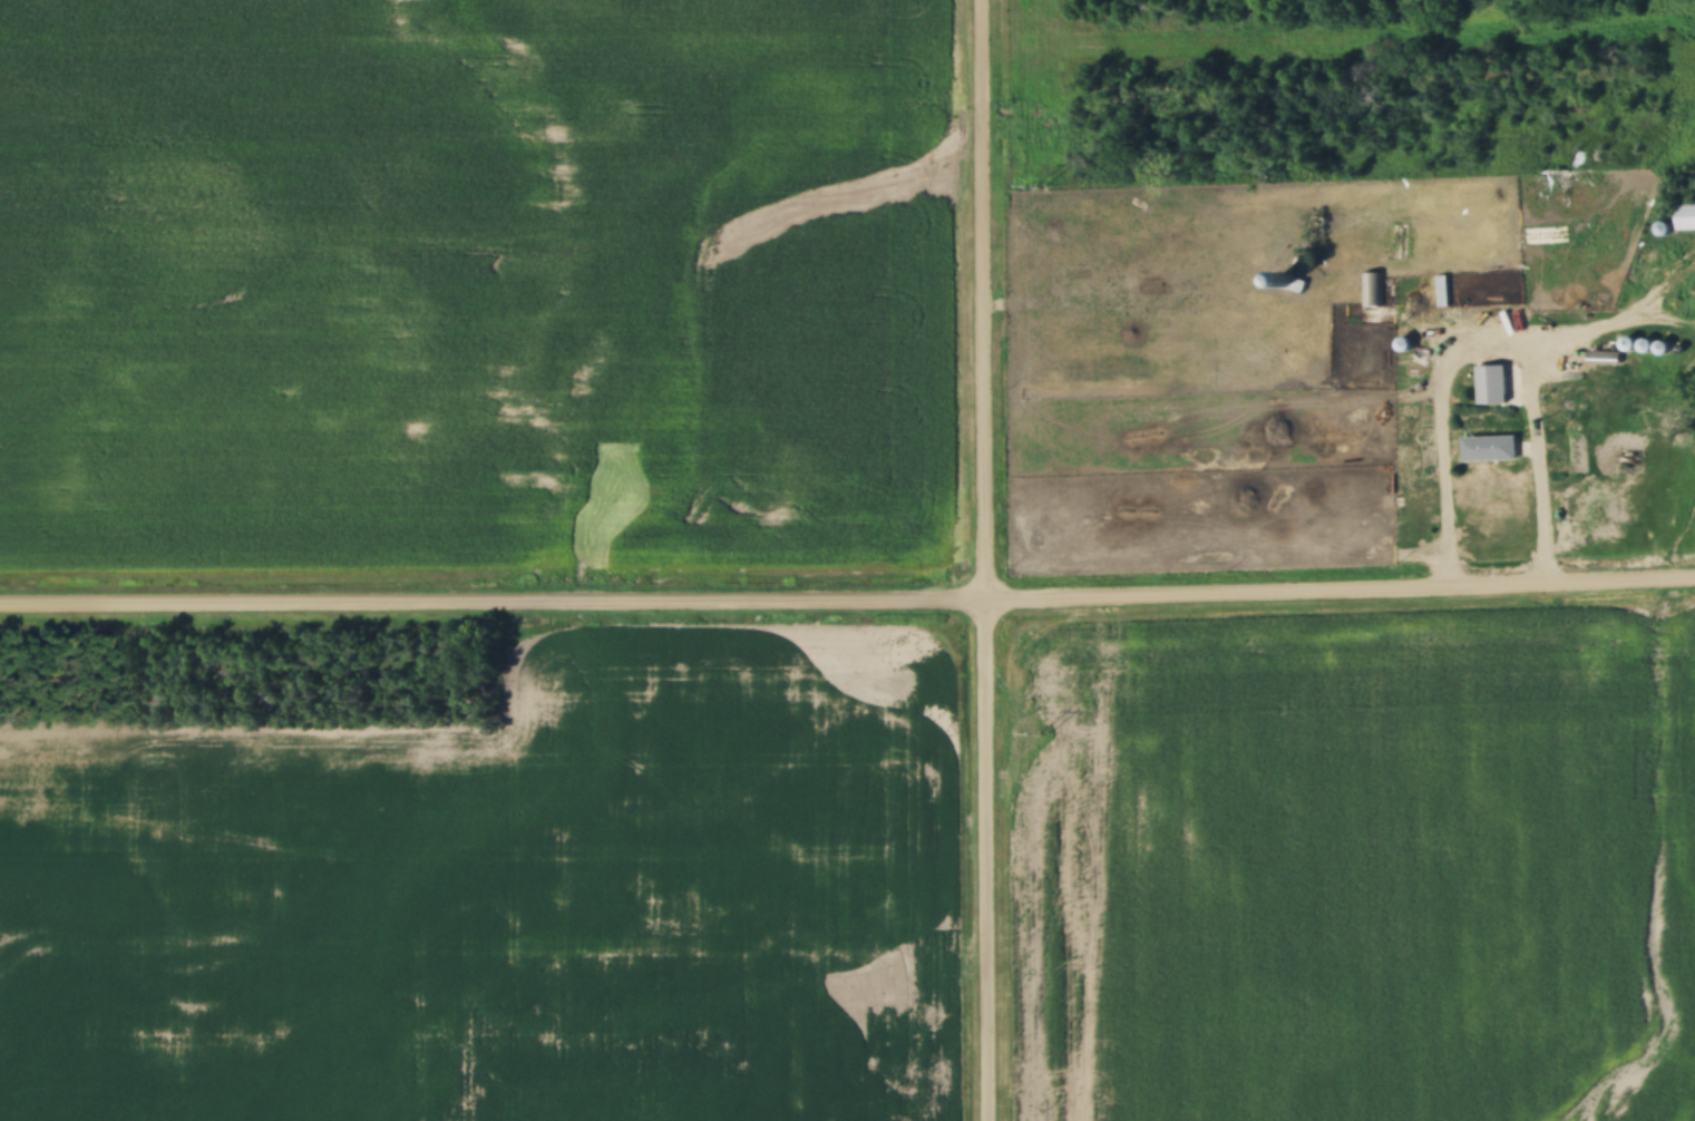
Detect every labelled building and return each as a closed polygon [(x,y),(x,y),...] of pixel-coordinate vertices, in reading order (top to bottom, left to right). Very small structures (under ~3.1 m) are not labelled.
[(1540,195),(1570,195),(1570,175),(1540,175),(1540,195)] [(1677,206),(1678,232),(1694,232),(1694,205),(1677,206)] [(1278,282),(1294,295),(1301,285),(1285,273),(1278,282)] [(1361,308),(1383,308),(1383,275),(1361,275),(1361,308)] [(1437,278),(1439,308),(1449,307),(1447,277),(1437,278)] [(1620,352),(1588,352),(1588,365),(1620,365),(1620,352)] [(1517,437),(1463,437),(1463,462),(1517,462),(1517,437)]
